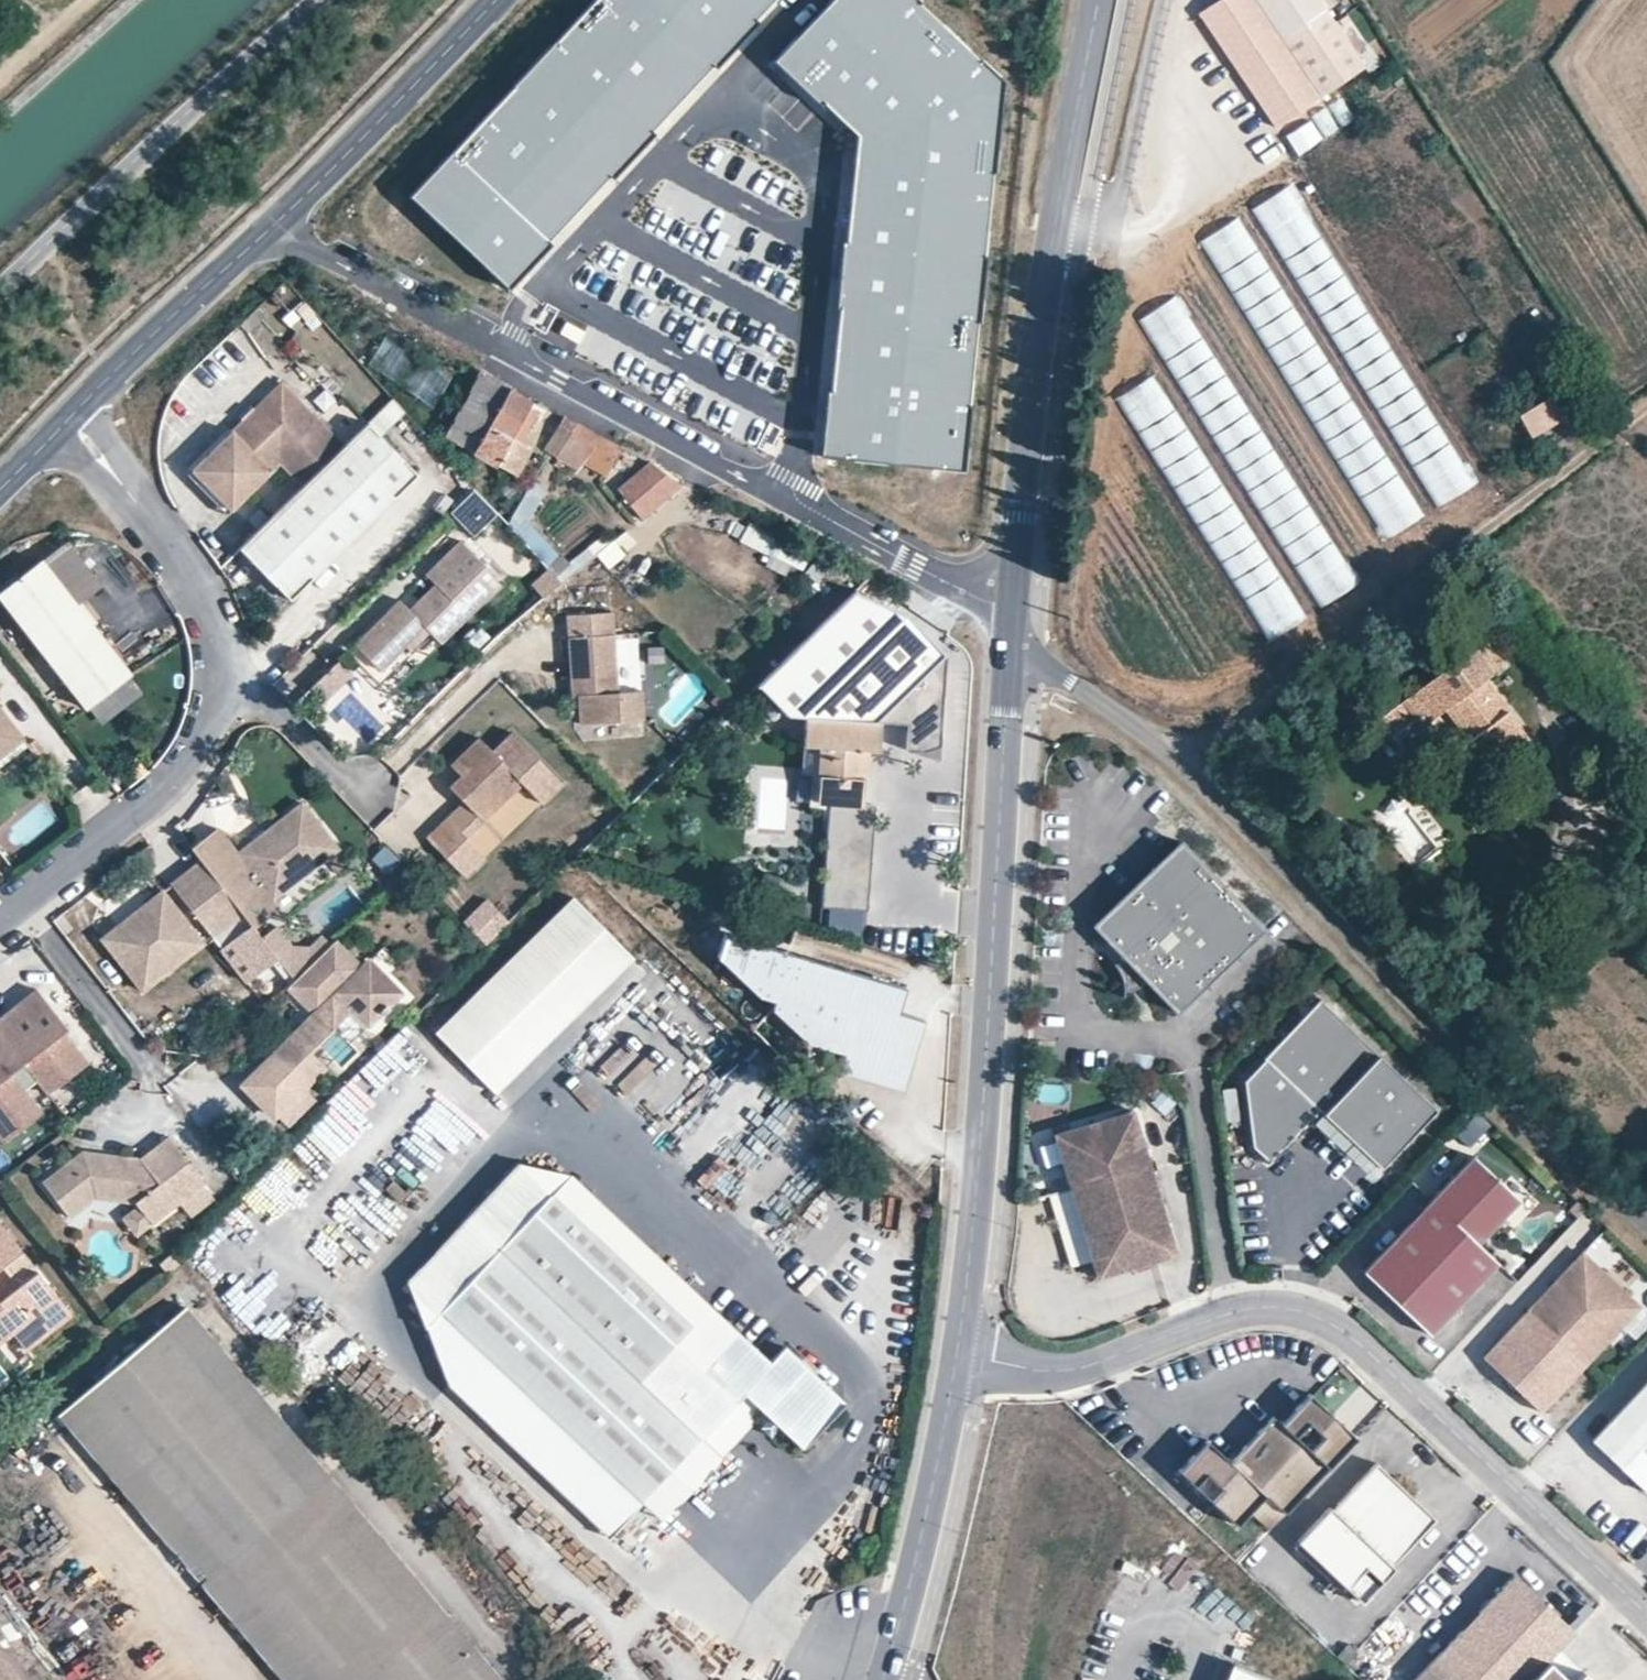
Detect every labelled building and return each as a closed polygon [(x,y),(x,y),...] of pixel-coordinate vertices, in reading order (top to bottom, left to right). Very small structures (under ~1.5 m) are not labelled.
[(411,193),(507,288),(780,0),(590,0),(411,193)] [(769,60),(849,135),(816,451),(964,469),(1003,83),(918,0),(826,0),(769,60)] [(1255,0),(1223,0),(1200,16),(1238,73),(1275,127),(1320,97),(1255,0)] [(1320,97),(1363,69),(1317,0),(1255,0),(1320,97)] [(1339,23),(1355,48),(1364,42),(1348,17),(1339,23)] [(1299,157),(1323,140),(1310,120),(1285,137),(1299,157)] [(383,344),(369,364),(433,408),(447,387),(383,344)] [(452,438),(471,448),(502,382),(483,373),(464,412),(449,406),(441,423),(457,430),(452,438)] [(657,378),(649,412),(663,415),(672,382),(657,378)] [(343,445),(281,381),(191,469),(231,509),(282,459),(305,483),(343,445)] [(471,448),(524,479),(536,454),(517,444),(539,400),(502,382),(471,448)] [(1515,418),(1531,441),(1571,416),(1556,392),(1515,418)] [(417,474),(367,422),(343,445),(305,483),(241,545),(291,597),(417,474)] [(586,453),(610,466),(618,446),(573,423),(561,448),(583,459),(586,453)] [(619,489),(644,519),(677,491),(652,461),(619,489)] [(231,509),(191,469),(186,473),(226,514),(231,509)] [(68,539),(46,556),(79,600),(101,583),(68,539)] [(483,567),(459,541),(424,575),(433,584),(421,596),(427,602),(412,616),(407,610),(397,600),(352,644),(376,670),(402,645),(406,650),(426,632),(437,643),(499,585),(482,568),(483,567)] [(79,600),(46,556),(1,590),(89,704),(133,671),(79,600)] [(538,598),(552,585),(539,571),(524,584),(538,598)] [(900,750),(917,751),(932,744),(935,654),(905,621),(843,594),(751,685),(785,719),(803,719),(879,723),(902,725),(900,750)] [(427,602),(421,596),(407,610),(412,616),(427,602)] [(615,688),(611,609),(566,611),(569,676),(576,675),(576,692),(577,720),(641,717),(640,688),(615,688)] [(437,643),(426,632),(406,650),(402,645),(376,670),(352,644),(344,651),(384,693),(437,643)] [(1442,711),(1487,770),(1530,738),(1482,677),(1501,663),(1482,638),(1381,715),(1369,726),(1382,742),(1395,732),(1412,720),(1419,728),(1442,711)] [(2,753),(26,734),(2,702),(0,703),(0,752),(2,753)] [(821,806),(862,808),(866,749),(877,750),(879,723),(803,719),(802,745),(817,746),(814,805),(821,806)] [(563,780),(513,730),(493,749),(480,736),(458,758),(468,768),(462,774),(451,785),(484,819),(523,781),(542,801),(563,780)] [(468,768),(458,758),(452,764),(462,774),(468,768)] [(484,819),(465,800),(448,816),(487,855),(503,839),(484,819)] [(338,847),(303,801),(276,822),(280,827),(274,833),(269,827),(237,851),(218,825),(192,845),(202,858),(254,926),(279,906),(273,897),(338,847)] [(869,808),(862,808),(821,806),(817,905),(864,907),(867,847),(869,808)] [(487,855),(448,816),(427,837),(466,876),(487,855)] [(280,827),(276,822),(269,827),(274,833),(280,827)] [(1181,843),(1095,929),(1181,1014),(1267,928),(1181,843)] [(404,862),(388,845),(376,857),(392,873),(404,862)] [(254,926),(202,858),(171,881),(244,976),(274,953),(254,926)] [(203,941),(162,888),(134,910),(137,915),(105,940),(141,988),(203,941)] [(466,920),(487,942),(514,917),(492,895),(466,920)] [(635,962),(575,902),(440,1035),(500,1096),(635,962)] [(137,915),(134,910),(102,935),(105,940),(137,915)] [(360,964),(333,936),(290,977),(301,989),(298,992),(314,1009),(336,988),(353,1006),(365,1020),(397,989),(367,957),(360,964)] [(728,939),(721,962),(765,1002),(781,1006),(778,1014),(814,1048),(849,1058),(844,1076),(907,1095),(928,1025),(902,1018),(906,1005),(910,993),(728,939)] [(301,989),(290,977),(286,980),(298,992),(301,989)] [(35,983),(0,1011),(0,1134),(38,1106),(21,1083),(34,1073),(46,1088),(85,1058),(61,1027),(66,1023),(35,983)] [(314,1009),(287,1034),(304,1052),(353,1006),(336,988),(314,1009)] [(1436,1108),(1322,995),(1245,1076),(1252,1141),(1267,1157),(1317,1106),(1378,1166),(1436,1108)] [(304,1052),(287,1034),(239,1079),(269,1111),(317,1066),(304,1052)] [(1132,1110),(1053,1134),(1097,1278),(1175,1254),(1132,1110)] [(1457,1137),(1473,1151),(1493,1129),(1477,1114),(1457,1137)] [(206,1186),(171,1140),(143,1161),(125,1158),(125,1164),(111,1162),(112,1157),(85,1153),(45,1183),(72,1219),(98,1200),(137,1205),(140,1209),(153,1226),(181,1205),(206,1186)] [(1429,1335),(1496,1262),(1477,1243),(1518,1199),(1472,1155),(1362,1272),(1429,1335)] [(604,1536),(635,1502),(434,1310),(543,1196),(561,1176),(513,1162),(402,1281),(443,1384),(604,1536)] [(543,1196),(680,1326),(700,1305),(561,1176),(543,1196)] [(216,1200),(206,1186),(181,1205),(191,1218),(216,1200)] [(434,1310),(635,1502),(740,1392),(757,1408),(794,1443),(836,1399),(777,1343),(759,1361),(735,1338),(700,1305),(680,1326),(543,1196),(434,1310)] [(153,1226),(140,1209),(124,1220),(137,1238),(153,1226)] [(0,1225),(0,1226),(0,1270),(2,1269),(17,1288),(0,1301),(0,1343),(11,1335),(24,1352),(71,1317),(0,1225)] [(1540,1412),(1639,1307),(1582,1252),(1482,1358),(1540,1412)] [(174,1309),(154,1326),(299,1497),(319,1480),(174,1309)] [(316,1518),(299,1497),(154,1326),(71,1398),(217,1564),(236,1585),(315,1679),(487,1679),(461,1648),(439,1665),(316,1518)] [(1592,1439),(1646,1492),(1646,1381),(1592,1439)] [(757,1408),(740,1392),(635,1502),(652,1518),(757,1408)] [(1285,1513),(1356,1437),(1309,1392),(1281,1423),(1273,1415),(1230,1461),(1208,1439),(1179,1469),(1237,1524),(1265,1494),(1285,1513)] [(52,1415),(196,1582),(217,1564),(71,1398),(52,1415)] [(1392,1565),(1435,1518),(1375,1462),(1332,1509),(1329,1506),(1297,1541),(1362,1602),(1394,1567),(1392,1565)] [(319,1480),(299,1497),(316,1518),(439,1665),(461,1648),(319,1480)] [(236,1585),(217,1564),(196,1582),(278,1679),(315,1679),(236,1585)] [(1547,1660),(1558,1648),(1574,1631),(1514,1574),(1414,1679),(1528,1679),(1547,1660)] [(1547,1660),(1568,1679),(1574,1679),(1582,1671),(1558,1648),(1547,1660)] [(1237,1655),(1227,1679),(1299,1679),(1237,1655)] [(1547,1660),(1528,1679),(1568,1679),(1547,1660)] [(1582,1671),(1574,1679),(1592,1679),(1582,1671)]
